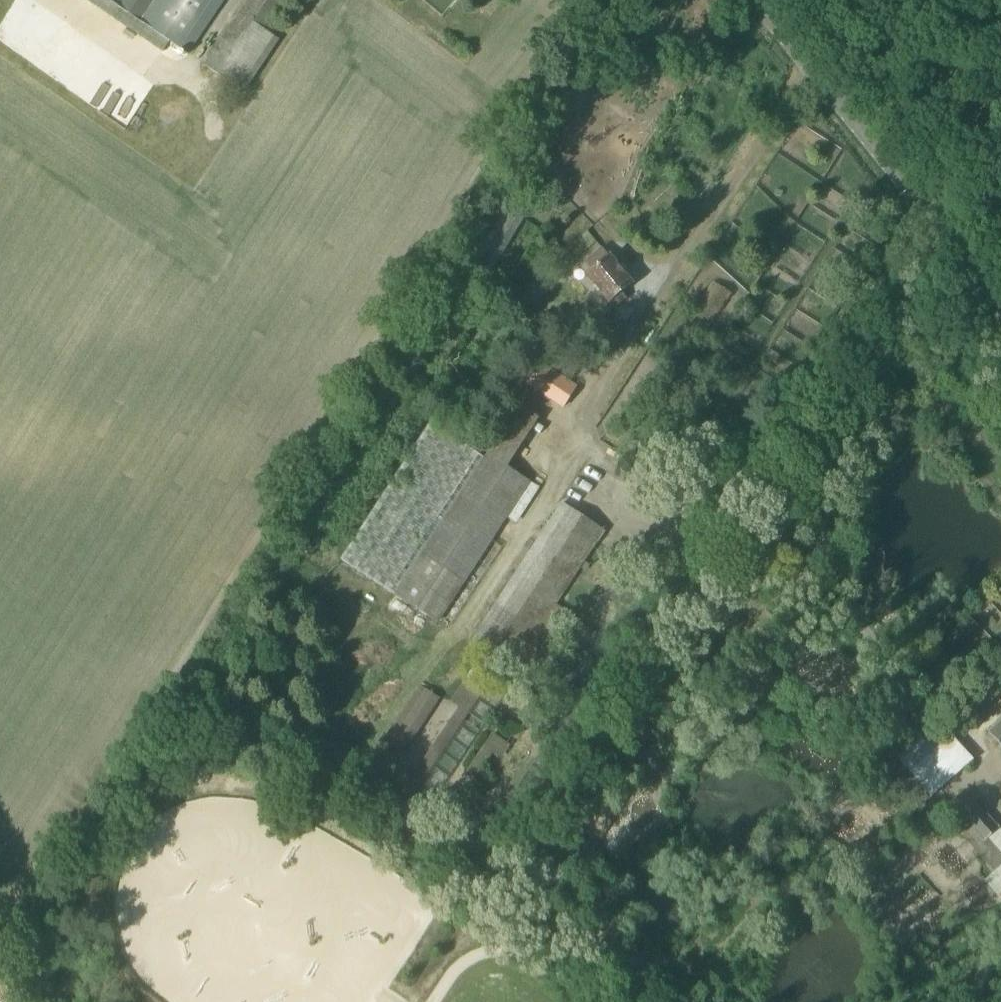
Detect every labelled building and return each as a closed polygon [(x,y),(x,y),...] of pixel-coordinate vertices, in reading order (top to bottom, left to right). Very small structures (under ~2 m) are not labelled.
[(45,11),(29,0),(13,0),(0,19),(0,30),(22,44),(82,86),(105,53),(94,45),(95,43),(56,16),(55,18),(45,11)] [(171,43),(188,55),(225,0),(130,0),(131,4),(126,12),(118,7),(123,0),(87,0),(164,53),(171,43)] [(268,31),(289,0),(249,0),(204,66),(232,84),(232,83),(244,92),(281,39),(268,31)] [(490,199),(343,446),(364,458),(468,284),(480,290),(522,219),(490,199)] [(622,292),(631,284),(603,249),(586,264),(592,271),(588,275),(615,308),(627,298),(622,292)] [(685,319),(704,332),(731,293),(713,280),(685,319)] [(571,380),(580,366),(547,345),(538,358),(571,380)] [(538,361),(524,382),(563,408),(577,387),(538,361)] [(436,623),(493,537),(529,481),(507,467),(539,417),(517,404),(484,457),(431,423),(343,561),(436,623)] [(554,606),(604,530),(563,503),(471,643),(524,677),(566,614),(554,606)] [(399,792),(487,852),(493,843),(416,791),(495,673),(477,661),(450,701),(458,706),(399,792)] [(384,739),(404,752),(440,697),(421,684),(384,739)] [(936,719),(895,755),(881,768),(918,809),(972,760),(936,719)] [(988,733),(1000,747),(1000,721),(988,733)] [(464,773),(474,780),(493,753),(501,758),(510,745),(492,732),(464,773)] [(966,790),(941,814),(994,871),(985,880),(1000,897),(1000,829),(966,790)]
